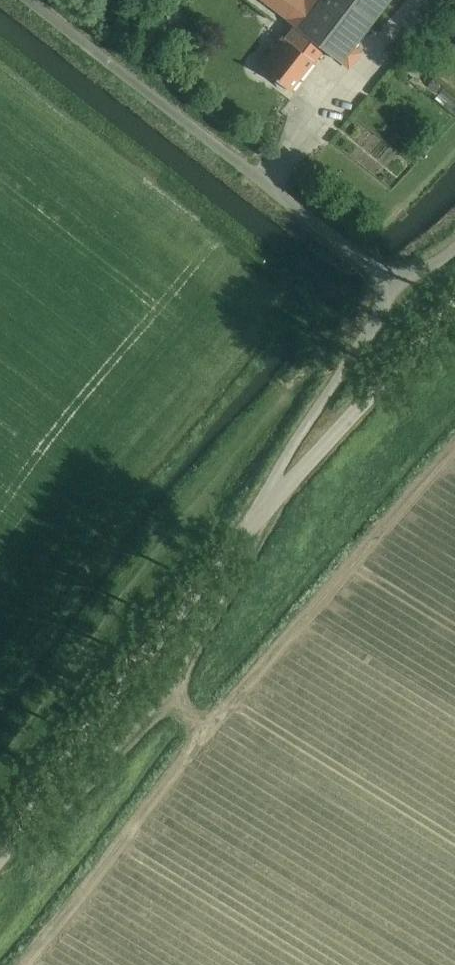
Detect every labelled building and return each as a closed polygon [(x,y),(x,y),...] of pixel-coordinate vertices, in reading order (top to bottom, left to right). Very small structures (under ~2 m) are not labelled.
[(324,48),(342,62),(390,0),(263,0),(288,19),(287,20),(296,26),(286,39),(282,36),(259,66),(291,91),(324,48)]
